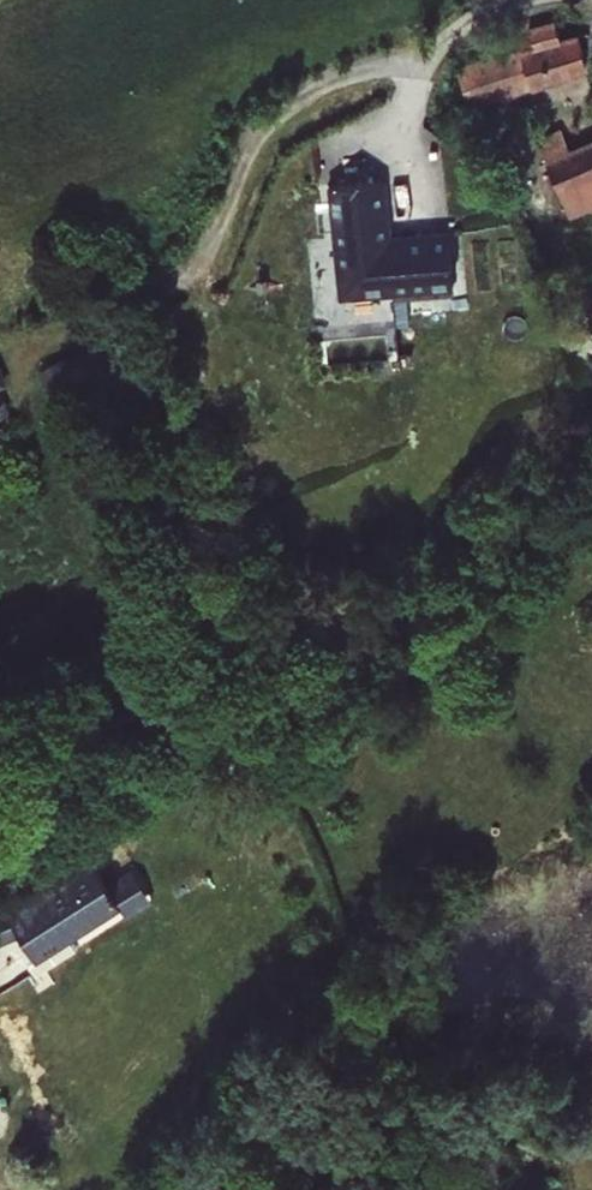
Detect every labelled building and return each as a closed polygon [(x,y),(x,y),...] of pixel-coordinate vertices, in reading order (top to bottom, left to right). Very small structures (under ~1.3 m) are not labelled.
[(551,44),(472,69),(485,103),(591,70),(591,39),(580,42),(572,19),(545,27),(551,44)] [(565,158),(578,186),(591,179),(591,145),(565,158)] [(329,186),(341,295),(455,285),(448,230),(390,235),(385,181),(329,186)] [(468,286),(514,285),(514,244),(467,245),(468,286)] [(10,418),(0,396),(0,422),(10,418)] [(50,965),(92,941),(86,930),(136,902),(124,880),(111,856),(26,905),(7,910),(15,928),(35,923),(38,929),(50,949),(44,953),(50,965)] [(150,865),(124,880),(136,902),(142,911),(168,896),(150,865)] [(7,910),(4,911),(9,930),(15,928),(7,910)] [(4,911),(0,912),(0,941),(9,939),(4,911)] [(4,911),(9,939),(18,935),(15,928),(9,930),(4,911)] [(15,928),(18,935),(38,929),(35,923),(15,928)] [(8,1115),(0,1084),(0,1118),(8,1115)]
